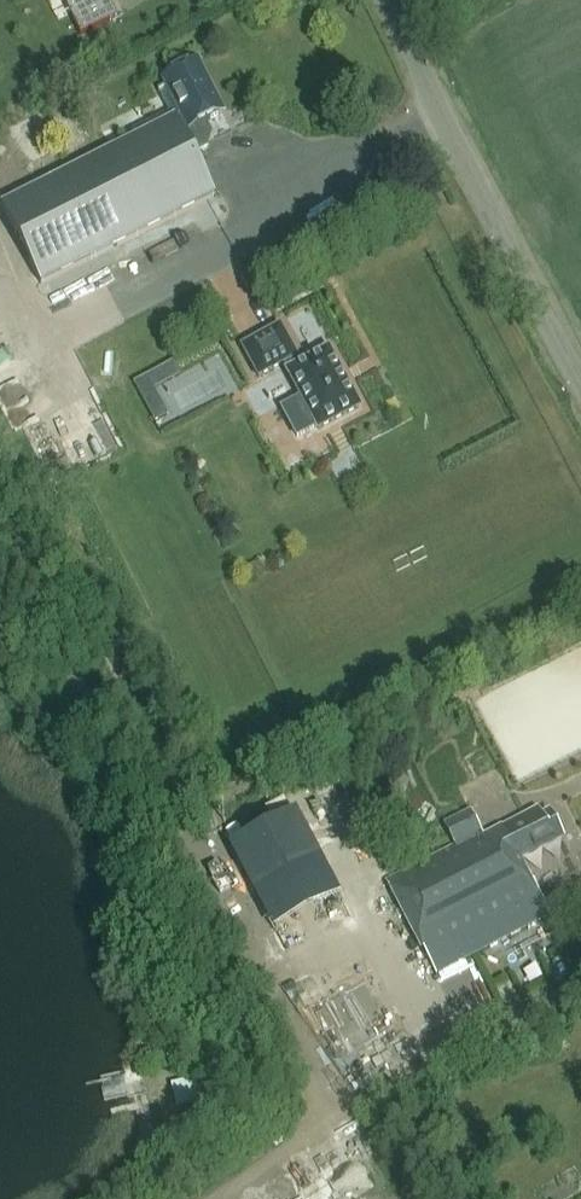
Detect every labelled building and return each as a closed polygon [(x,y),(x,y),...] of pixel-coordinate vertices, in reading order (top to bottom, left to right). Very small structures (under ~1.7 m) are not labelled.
[(80,36),(114,20),(104,0),(62,0),(80,36)] [(42,284),(215,197),(193,153),(205,147),(210,136),(203,123),(222,114),(196,63),(166,78),(170,84),(160,89),(171,111),(133,131),(137,139),(3,207),(42,284)] [(329,351),(298,368),(293,359),(297,358),(280,327),(242,348),(259,378),(284,365),(289,373),(288,373),(302,399),(282,410),(298,438),(317,428),(319,431),(360,409),(329,351)] [(169,416),(156,390),(181,377),(174,362),(134,384),(156,423),(169,416)] [(538,809),(485,835),(471,809),(443,824),(454,844),(384,880),(436,976),(550,917),(521,862),(564,839),(550,812),(542,817),(538,809)] [(230,848),(285,951),(349,917),(293,814),(230,848)] [(343,1044),(354,1069),(376,1059),(365,1034),(343,1044)]
